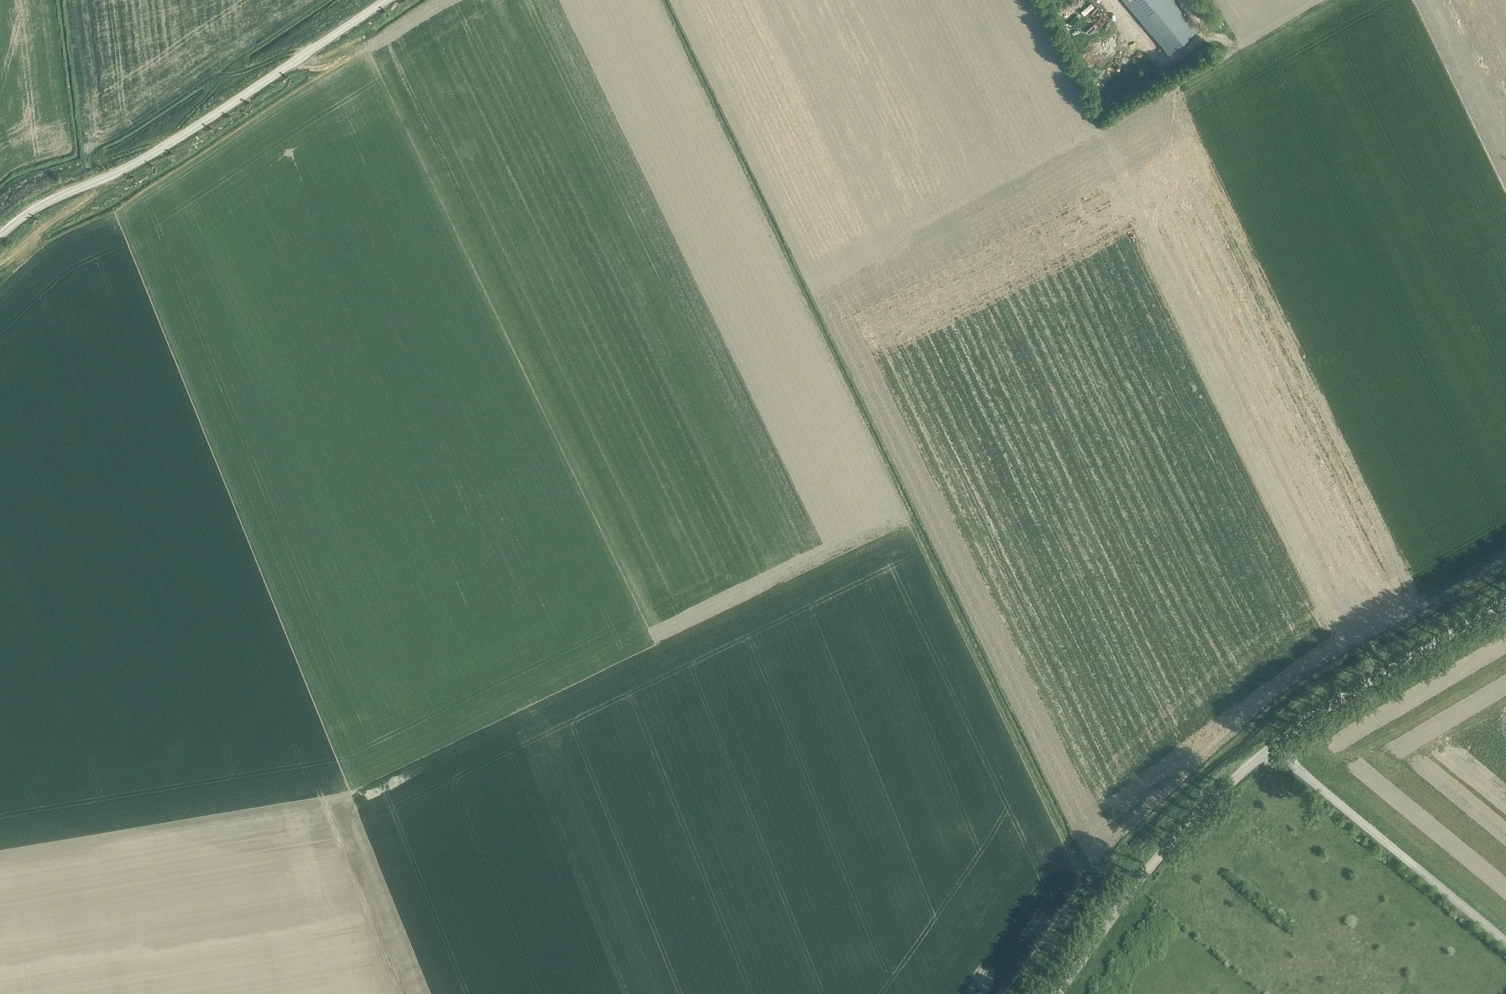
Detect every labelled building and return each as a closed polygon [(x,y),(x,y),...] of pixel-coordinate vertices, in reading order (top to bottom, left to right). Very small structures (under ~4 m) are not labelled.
[(1196,28),(1172,0),(1124,0),(1168,51),(1196,28)]
